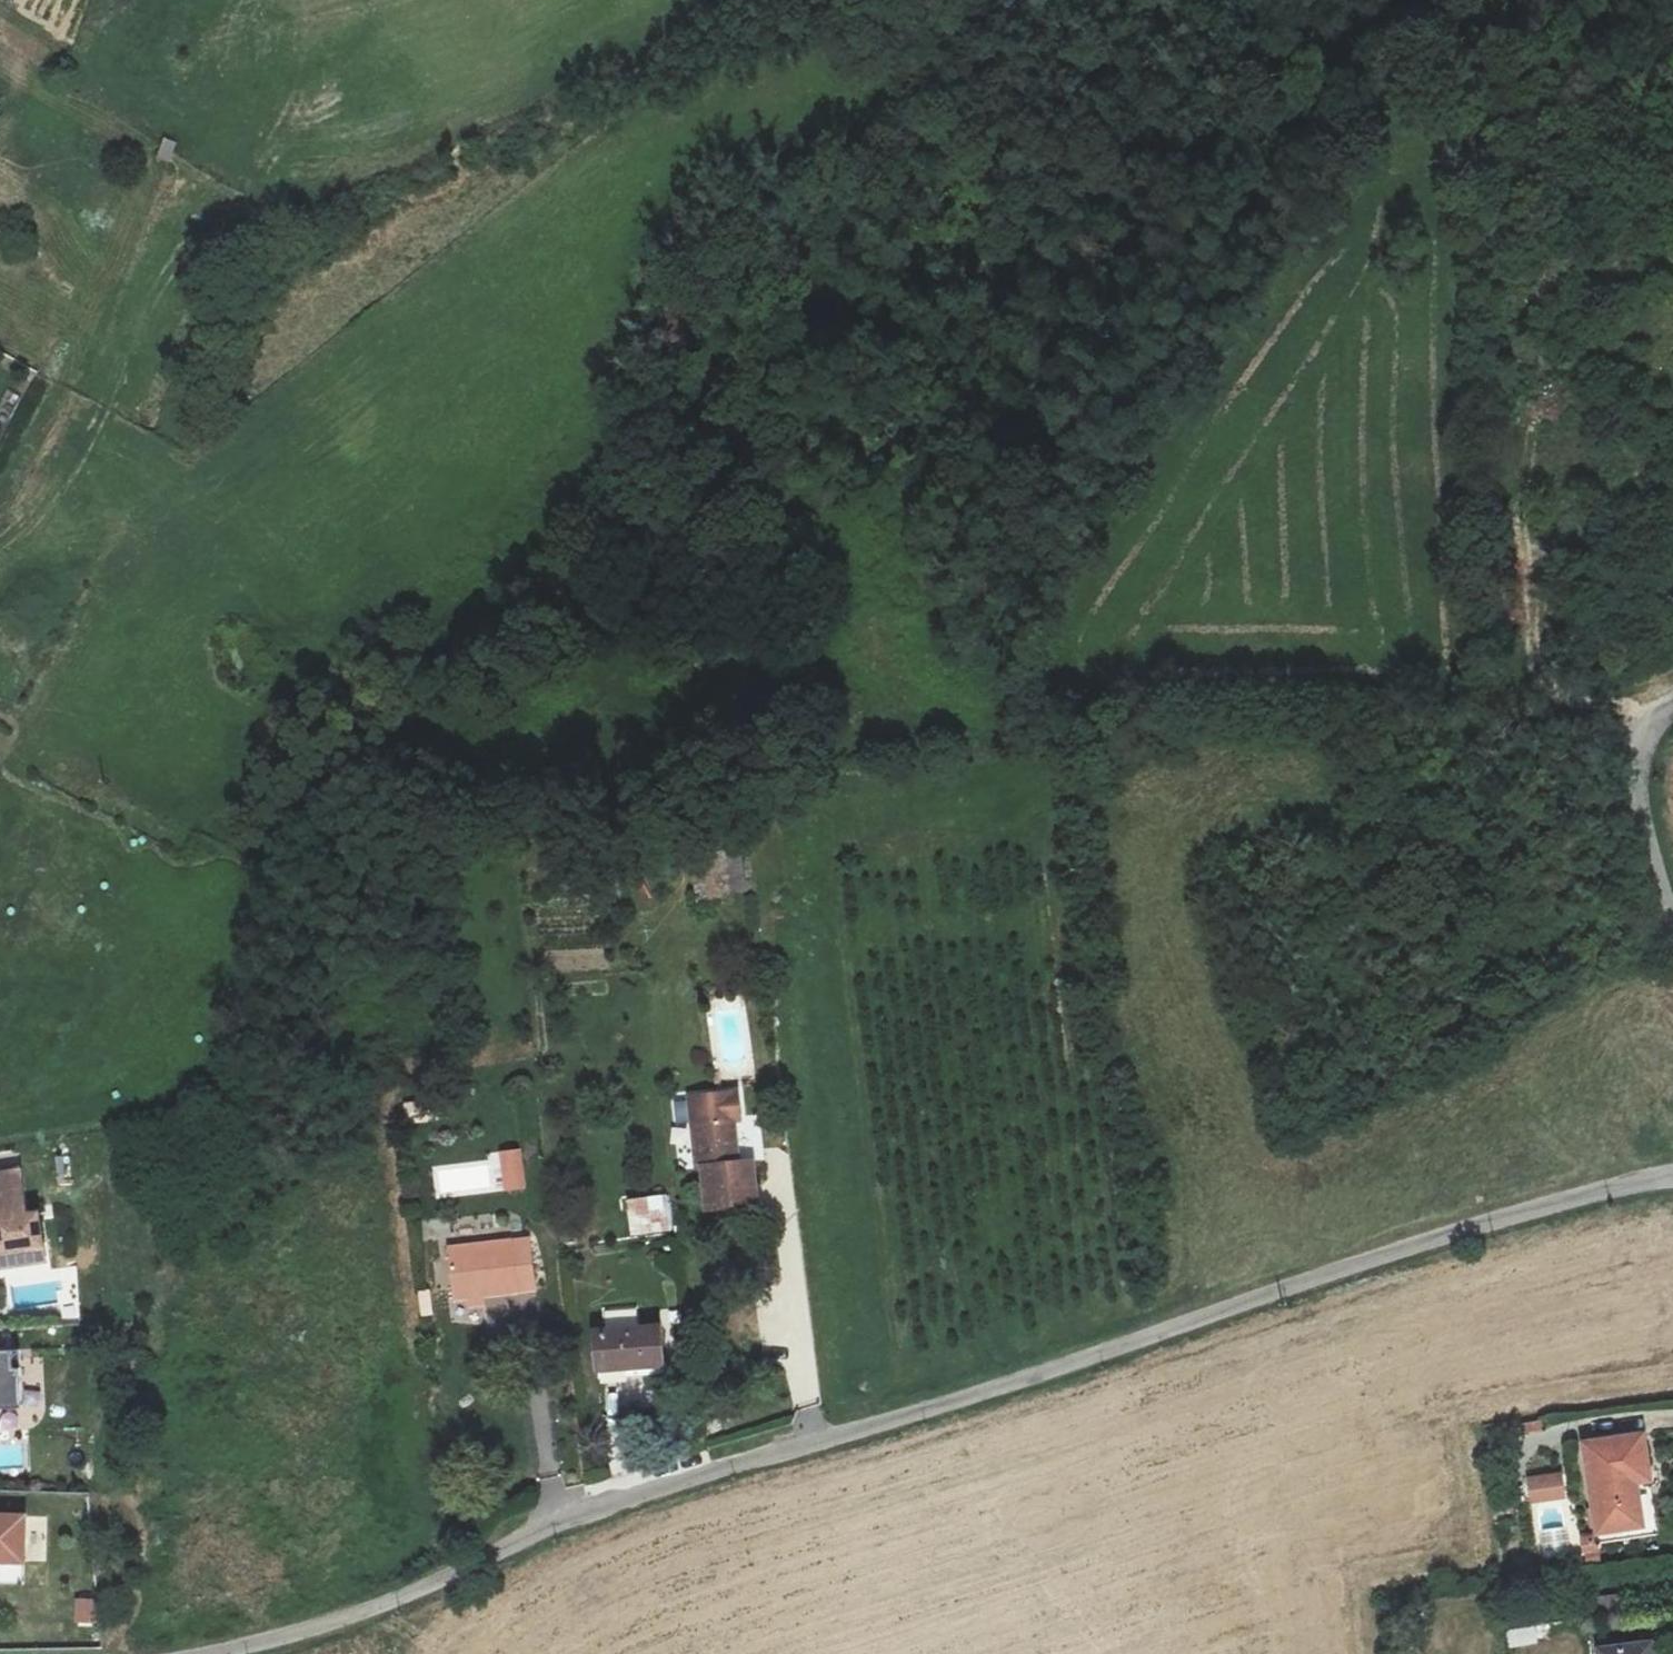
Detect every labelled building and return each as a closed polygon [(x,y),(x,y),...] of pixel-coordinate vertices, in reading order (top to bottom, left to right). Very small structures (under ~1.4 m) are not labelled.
[(721,852),(728,890),(746,888),(738,849),(721,852)] [(729,897),(728,890),(721,852),(696,855),(703,900),(729,897)] [(706,1164),(710,1205),(738,1202),(757,1200),(753,1158),(738,1160),(732,1115),(739,1115),(736,1089),(690,1094),(698,1165),(706,1164)] [(501,1153),(507,1190),(526,1187),(520,1150),(501,1153)] [(5,1268),(4,1260),(21,1257),(20,1252),(38,1249),(32,1219),(21,1221),(12,1178),(0,1181),(0,1269),(5,1268)] [(626,1198),(631,1235),(672,1230),(667,1193),(626,1198)] [(451,1304),(461,1302),(532,1294),(527,1243),(454,1252),(444,1253),(451,1304)] [(4,1260),(5,1268),(41,1261),(38,1249),(20,1252),(21,1257),(4,1260)] [(65,1300),(52,1303),(56,1321),(69,1318),(65,1300)] [(594,1329),(599,1380),(662,1373),(656,1322),(594,1329)] [(22,1410),(20,1353),(0,1354),(0,1411),(22,1410)] [(1656,1528),(1640,1429),(1583,1439),(1599,1537),(1656,1528)] [(1530,1476),(1532,1491),(1564,1487),(1561,1471),(1530,1476)] [(1532,1491),(1533,1498),(1565,1493),(1564,1487),(1532,1491)] [(0,1514),(0,1579),(11,1579),(12,1558),(23,1558),(23,1514),(0,1514)] [(1582,1540),(1584,1563),(1600,1562),(1599,1538),(1582,1540)] [(1599,1653),(1651,1653),(1649,1640),(1598,1647),(1599,1653)]
